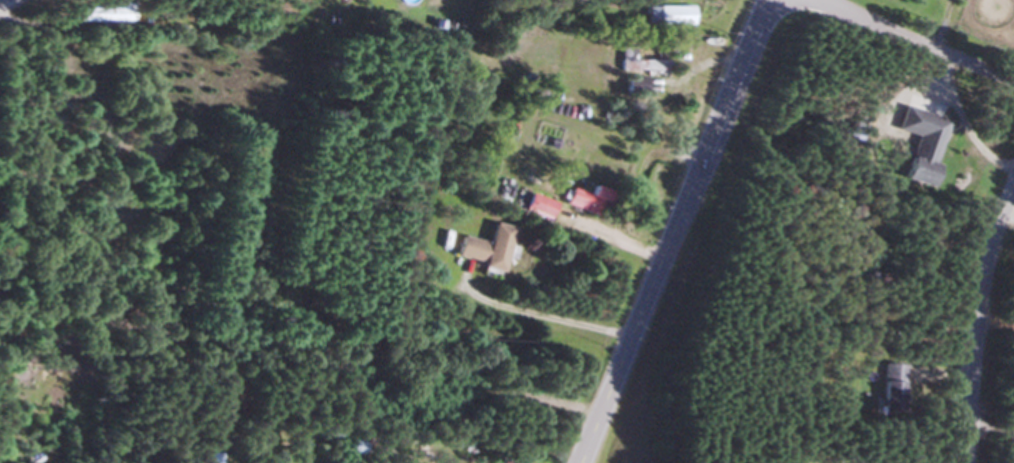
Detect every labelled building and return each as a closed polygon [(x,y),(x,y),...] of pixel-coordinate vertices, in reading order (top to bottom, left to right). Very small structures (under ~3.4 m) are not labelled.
[(689,24),(689,6),(655,6),(655,24),(689,24)] [(75,22),(131,22),(131,7),(75,7),(75,22)] [(666,59),(631,59),(631,45),(618,45),(617,70),(666,70),(666,59)] [(642,94),(642,76),(624,76),(624,94),(642,94)] [(946,119),(902,107),(896,129),(914,134),(902,178),(928,186),(946,119)] [(585,194),(567,188),(562,204),(596,216),(604,190),(588,185),(585,194)] [(522,206),(548,217),(553,203),(528,192),(522,206)] [(501,269),(511,227),(492,223),(487,242),(461,236),(455,258),(501,269)] [(902,364),(881,363),(879,409),(900,410),(902,364)] [(219,453),(206,453),(206,462),(219,462),(219,453)]
